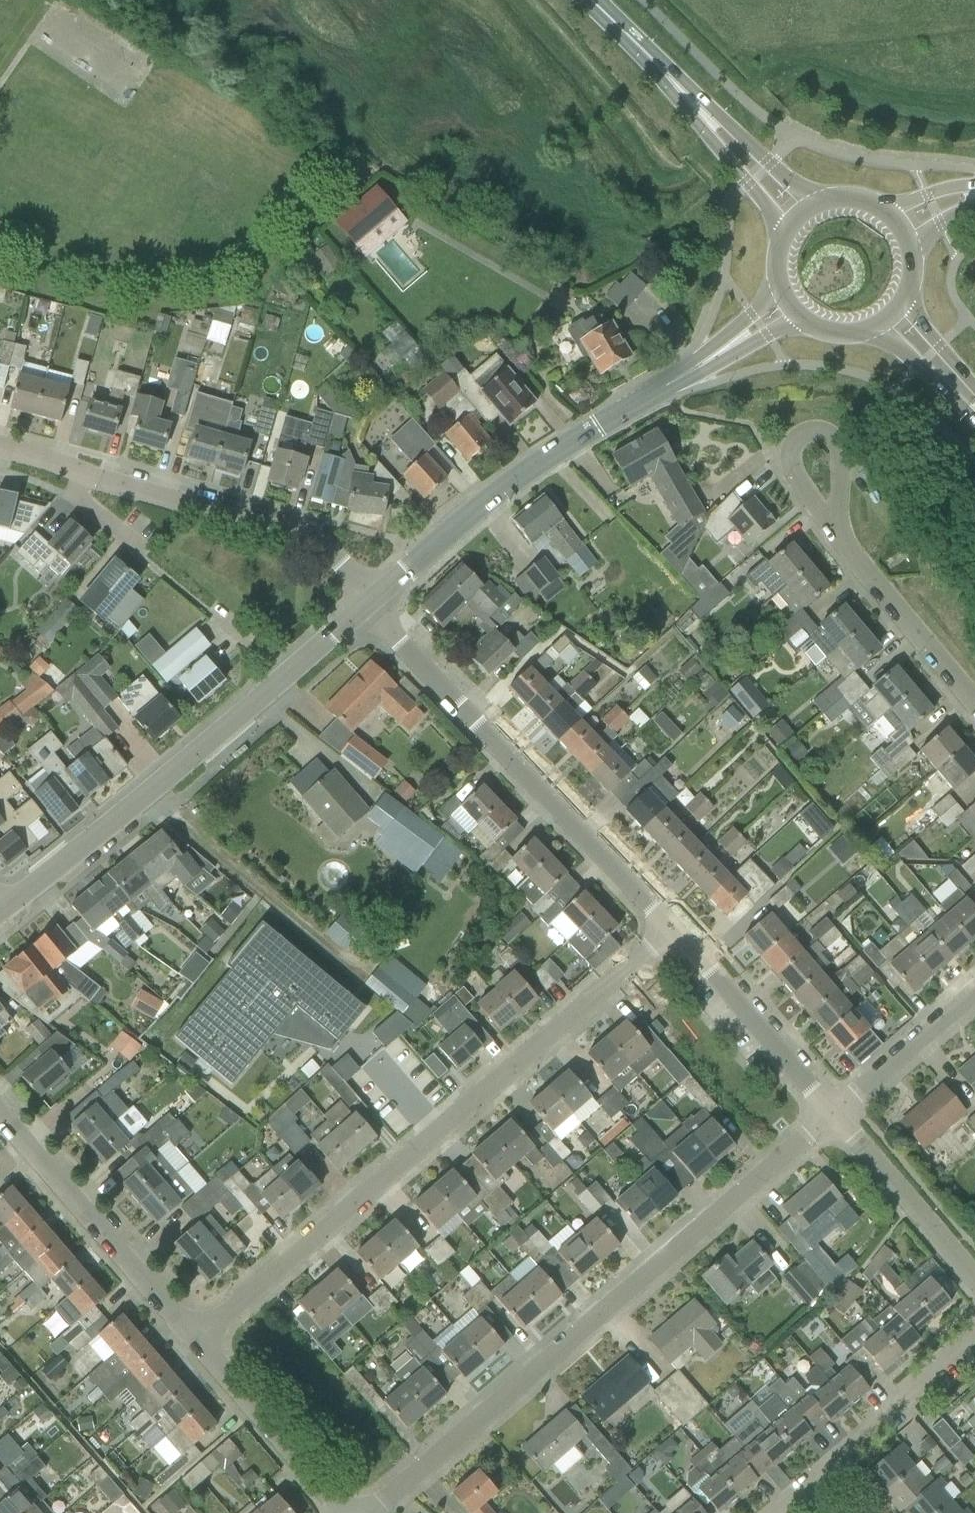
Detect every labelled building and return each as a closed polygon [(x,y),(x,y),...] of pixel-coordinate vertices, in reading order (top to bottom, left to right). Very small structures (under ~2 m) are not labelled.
[(395,209),(377,187),(334,223),(365,259),(376,250),(364,236),(395,209)] [(342,267),(328,246),(312,256),(326,277),(342,267)] [(628,270),(605,297),(623,312),(646,285),(628,270)] [(274,290),(283,295),(287,287),(288,284),(279,280),(274,290)] [(260,312),(244,308),(240,324),(256,328),(260,312)] [(213,325),(230,330),(234,314),(217,309),(213,325)] [(171,318),(158,314),(154,331),(154,333),(167,336),(171,318)] [(282,319),(265,315),(261,329),(278,333),(282,319)] [(203,320),(204,324),(207,325),(209,325),(212,322),(211,317),(206,316),(203,320)] [(592,324),(591,322),(591,321),(582,319),(568,328),(568,333),(584,359),(589,356),(600,376),(631,357),(612,324),(606,328),(600,319),(592,324)] [(15,345),(14,345),(16,335),(6,333),(0,356),(0,364),(10,367),(15,345)] [(382,354),(394,365),(413,344),(402,333),(382,354)] [(451,345),(440,333),(431,341),(442,353),(451,345)] [(10,367),(21,370),(20,376),(10,411),(36,417),(45,383),(48,370),(23,364),(27,348),(15,345),(10,367)] [(345,362),(348,365),(357,357),(348,347),(339,355),(345,362)] [(441,362),(448,374),(459,367),(452,356),(441,362)] [(536,404),(495,356),(470,377),(464,371),(451,382),(482,418),(494,408),(509,426),(536,404)] [(70,383),(82,386),(87,364),(76,361),(70,383)] [(184,368),(171,414),(185,418),(195,381),(197,371),(184,368)] [(90,402),(83,429),(114,438),(121,411),(120,411),(125,396),(125,394),(124,394),(129,375),(121,373),(116,392),(111,390),(107,407),(90,402)] [(468,461),(489,444),(477,428),(478,427),(471,419),(477,414),(444,374),(422,391),(439,411),(442,408),(458,426),(447,435),(468,461)] [(125,396),(135,399),(136,397),(136,396),(141,379),(129,375),(124,394),(125,394),(125,396)] [(554,388),(556,389),(563,396),(564,395),(567,390),(568,390),(569,390),(568,389),(568,384),(569,384),(569,383),(568,383),(565,381),(565,380),(564,380),(564,381),(559,382),(559,381),(558,382),(555,387),(554,387),(554,388)] [(45,383),(36,417),(61,423),(69,389),(45,383)] [(326,388),(325,387),(316,395),(323,404),(334,415),(347,419),(351,406),(339,402),(326,388)] [(136,397),(135,399),(130,416),(140,419),(133,443),(163,452),(170,427),(157,424),(163,404),(136,396),(136,397)] [(188,459),(215,467),(232,408),(196,397),(187,428),(196,430),(188,459)] [(261,406),(254,433),(269,437),(277,411),(261,406)] [(240,474),(242,475),(251,444),(236,440),(241,425),(239,425),(243,411),(232,408),(215,467),(214,471),(215,471),(216,467),(226,470),(225,473),(239,477),(240,474)] [(312,447),(324,450),(332,424),(334,415),(316,410),(308,438),(314,440),(312,447)] [(279,431),(301,439),(307,423),(285,415),(279,431)] [(404,476),(426,499),(446,481),(425,457),(436,447),(413,421),(391,441),(414,467),(404,476)] [(703,513),(656,431),(654,432),(614,456),(614,455),(612,456),(631,488),(650,477),(678,527),(703,513)] [(303,459),(307,445),(280,437),(276,451),(278,452),(269,483),(273,484),(272,486),(282,489),(283,487),(296,491),(300,478),(301,478),(307,460),(303,459)] [(311,499),(331,505),(348,510),(354,476),(355,467),(348,454),(337,460),(323,456),(310,499),(311,500),(311,499)] [(355,467),(354,476),(348,510),(348,512),(384,517),(388,490),(371,488),(372,477),(368,476),(369,469),(355,467)] [(24,535),(51,505),(50,504),(45,510),(17,502),(18,497),(0,492),(0,529),(24,535)] [(732,531),(749,546),(775,525),(753,499),(743,507),(733,495),(734,494),(733,493),(710,516),(703,529),(716,544),(732,531)] [(566,563),(584,549),(562,521),(543,496),(542,497),(542,498),(530,507),(530,506),(529,507),(530,507),(526,510),(525,511),(514,520),(513,520),(512,521),(531,546),(544,535),(566,563)] [(81,533),(71,523),(50,546),(35,533),(17,554),(39,574),(47,566),(59,577),(92,542),(89,540),(91,538),(83,530),(81,533)] [(758,552),(738,568),(755,588),(766,578),(779,593),(777,595),(810,567),(793,547),(793,546),(792,545),(768,564),(758,552)] [(686,563),(671,546),(660,556),(679,576),(686,563)] [(103,557),(94,547),(87,554),(97,564),(103,557)] [(559,578),(555,573),(542,558),(524,575),(541,594),(559,578)] [(697,571),(687,560),(686,563),(679,576),(689,588),(702,576),(697,571)] [(81,603),(92,612),(105,623),(120,605),(132,616),(144,602),(130,590),(138,580),(116,562),(81,603)] [(470,602),(487,619),(506,601),(488,584),(483,588),(462,566),(420,607),(442,629),(470,602)] [(777,595),(787,608),(797,600),(804,608),(805,609),(829,589),(828,588),(810,567),(777,595)] [(507,602),(514,610),(522,602),(514,594),(511,597),(507,602)] [(699,621),(714,608),(705,598),(690,611),(699,621)] [(50,644),(78,610),(66,600),(38,635),(50,644)] [(506,601),(487,619),(497,629),(515,611),(514,610),(507,602),(506,601)] [(845,608),(844,607),(820,627),(821,628),(818,630),(809,620),(789,637),(784,642),(794,655),(811,641),(826,660),(862,629),(845,608)] [(789,637),(809,620),(801,610),(794,616),(781,627),(789,637)] [(854,672),(856,670),(857,671),(881,651),(880,650),(862,629),(826,660),(841,679),(812,703),(822,715),(842,699),(862,682),(854,672)] [(520,662),(540,643),(531,633),(524,639),(517,633),(507,643),(495,631),(468,656),(487,677),(512,653),(520,662)] [(178,682),(198,704),(224,682),(206,660),(205,660),(202,656),(211,648),(192,632),(151,667),(166,685),(176,677),(180,681),(178,682)] [(564,636),(551,649),(559,657),(571,644),(564,636)] [(508,689),(526,708),(547,688),(538,678),(553,663),(545,654),(508,689)] [(88,689),(105,709),(119,698),(101,677),(111,668),(99,655),(76,675),(88,689)] [(50,668),(39,658),(30,669),(40,678),(50,668)] [(692,659),(682,668),(692,679),(702,670),(692,659)] [(526,708),(542,725),(591,679),(590,678),(602,666),(595,661),(568,686),(567,685),(555,695),(547,688),(526,708)] [(326,709),(351,733),(378,704),(398,724),(415,706),(396,687),(395,688),(370,664),(326,709)] [(635,676),(632,679),(644,692),(658,681),(646,667),(635,676)] [(876,723),(914,691),(897,671),(896,670),(897,669),(896,669),(872,689),(869,691),(862,682),(842,699),(850,709),(859,701),(876,723)] [(705,676),(701,672),(694,679),(697,683),(705,676)] [(53,692),(32,674),(20,684),(27,692),(0,713),(0,733),(3,731),(53,692)] [(136,720),(154,742),(158,738),(160,739),(169,731),(168,730),(180,720),(162,698),(161,698),(143,676),(121,695),(124,698),(121,700),(136,720)] [(754,687),(746,678),(729,692),(737,701),(754,687)] [(591,679),(542,725),(559,742),(581,722),(572,713),(584,702),(583,700),(597,685),(591,679)] [(705,692),(719,706),(729,696),(715,682),(705,692)] [(93,723),(106,713),(104,710),(105,709),(88,689),(74,701),(93,723)] [(869,758),(880,772),(909,748),(908,747),(910,746),(903,737),(933,712),(932,711),(914,691),(876,723),(873,725),(886,742),(888,740),(892,744),(883,752),(881,749),(869,758)] [(831,725),(847,711),(850,709),(842,699),(822,715),(831,725)] [(601,720),(608,728),(623,713),(617,706),(601,720)] [(732,707),(723,716),(735,728),(744,719),(732,707)] [(637,728),(647,720),(639,709),(629,716),(637,728)] [(592,777),(612,758),(604,749),(617,737),(616,734),(630,720),(623,713),(608,728),(597,739),(575,760),(592,777)] [(662,714),(652,722),(673,744),(682,735),(662,714)] [(318,737),(336,750),(347,734),(330,722),(318,737)] [(575,760),(597,739),(581,722),(559,742),(575,760)] [(780,748),(790,739),(778,724),(767,733),(780,748)] [(69,771),(89,797),(126,768),(105,740),(105,741),(96,728),(69,751),(78,763),(69,771)] [(936,772),(963,749),(948,730),(947,729),(920,752),(936,772)] [(0,733),(0,751),(4,755),(15,746),(3,731),(0,733)] [(89,797),(69,771),(68,771),(55,754),(63,748),(51,733),(29,751),(44,770),(27,783),(27,782),(26,783),(59,825),(78,811),(69,800),(82,790),(88,798),(89,797)] [(340,754),(342,755),(374,781),(388,763),(367,746),(362,752),(350,742),(340,754)] [(804,756),(794,743),(782,753),(793,766),(804,756)] [(626,770),(633,764),(618,748),(611,755),(626,770)] [(766,748),(749,762),(763,778),(779,763),(766,748)] [(909,748),(880,772),(886,779),(887,780),(916,756),(909,748)] [(974,773),(974,763),(963,749),(936,772),(953,792),(974,773)] [(609,795),(629,775),(612,758),(592,777),(609,795)] [(653,770),(655,767),(657,766),(650,758),(645,762),(653,770)] [(337,838),(367,813),(368,812),(334,772),(330,775),(317,761),(290,784),(337,838)] [(629,775),(638,784),(653,770),(645,762),(644,761),(637,767),(629,775)] [(653,770),(638,784),(646,793),(625,812),(643,831),(664,810),(679,796),(661,778),(663,775),(655,767),(653,770)] [(879,773),(870,780),(876,787),(886,779),(880,772),(879,773)] [(15,814),(6,803),(22,790),(9,773),(0,781),(0,826),(15,814)] [(784,792),(794,783),(787,775),(777,783),(784,792)] [(394,792),(406,803),(416,792),(404,781),(394,792)] [(477,825),(499,804),(482,787),(460,808),(477,825)] [(382,794),(373,804),(368,812),(367,813),(385,833),(376,845),(416,874),(421,867),(433,875),(431,878),(441,884),(462,854),(382,794)] [(685,809),(692,816),(707,801),(700,794),(685,809)] [(956,805),(948,796),(932,810),(939,819),(956,805)] [(447,821),(462,806),(453,798),(438,812),(447,821)] [(0,843),(0,856),(9,866),(39,842),(28,829),(44,816),(31,801),(15,814),(0,826),(0,830),(7,838),(0,843)] [(707,801),(692,816),(699,824),(715,808),(707,801)] [(499,804),(477,825),(495,843),(496,842),(516,822),(499,804)] [(947,828),(964,814),(956,805),(939,819),(947,828)] [(659,847),(680,827),(664,810),(643,831),(659,847)] [(833,831),(826,822),(814,833),(820,841),(833,831)] [(659,847),(675,865),(697,844),(680,827),(659,847)] [(740,836),(733,828),(718,842),(725,850),(740,836)] [(168,871),(177,879),(183,887),(197,898),(217,881),(201,867),(198,870),(187,856),(182,860),(161,834),(147,845),(168,871)] [(740,836),(725,850),(732,857),(747,843),(740,836)] [(842,837),(830,847),(845,863),(856,853),(842,837)] [(528,878),(550,857),(533,840),(511,860),(528,878)] [(481,856),(489,865),(504,851),(496,842),(495,843),(481,856)] [(889,858),(877,842),(865,852),(877,867),(889,858)] [(692,882),(713,862),(697,844),(675,865),(692,882)] [(161,892),(177,879),(168,871),(147,845),(130,859),(150,885),(151,885),(153,883),(161,892)] [(799,845),(784,859),(793,869),(808,855),(799,845)] [(497,873),(512,859),(504,851),(489,865),(497,873)] [(974,872),(974,856),(961,868),(969,877),(974,872)] [(547,895),(567,875),(550,857),(528,878),(516,889),(533,907),(532,909),(540,917),(555,904),(547,895)] [(172,905),(161,892),(153,883),(151,885),(150,885),(130,859),(109,876),(138,911),(151,901),(161,913),(172,905)] [(793,869),(784,859),(783,859),(769,872),(779,882),(793,869)] [(730,879),(709,899),(726,917),(746,898),(754,906),(774,887),(750,860),(731,880),(730,879)] [(713,862),(692,882),(709,899),(730,879),(713,862)] [(947,917),(970,944),(974,939),(974,910),(966,900),(965,901),(961,896),(970,888),(955,871),(947,878),(957,890),(938,907),(947,917)] [(138,911),(109,876),(89,892),(99,905),(101,904),(120,927),(134,944),(144,936),(132,921),(140,915),(138,912),(138,911)] [(793,881),(786,888),(794,897),(801,890),(793,881)] [(837,895),(845,906),(858,895),(849,885),(837,895)] [(774,911),(792,895),(784,886),(766,902),(774,911)] [(89,892),(71,907),(82,920),(74,925),(89,942),(104,951),(120,964),(129,955),(111,940),(111,941),(106,938),(120,927),(101,904),(99,905),(89,892)] [(563,912),(555,904),(540,917),(549,926),(562,914),(578,932),(601,910),(584,893),(563,912)] [(910,896),(902,903),(917,920),(925,913),(910,896)] [(223,913),(235,922),(246,907),(235,898),(223,913)] [(907,928),(897,937),(932,977),(951,960),(928,933),(917,920),(902,903),(892,912),(907,928)] [(618,928),(601,910),(578,932),(595,948),(583,960),(594,972),(620,948),(609,937),(618,928)] [(745,940),(761,958),(787,935),(769,914),(743,938),(744,939),(745,940)] [(970,944),(947,917),(928,933),(951,960),(970,944)] [(225,932),(212,919),(200,930),(214,944),(225,932)] [(816,943),(833,927),(826,919),(808,934),(814,940),(816,943)] [(289,1017),(330,1051),(331,1052),(339,1042),(339,1041),(338,1040),(343,1034),(344,1035),(365,1010),(262,924),(226,967),(231,971),(174,1039),(232,1087),(274,1036),(289,1017)] [(507,926),(498,934),(507,945),(516,937),(507,926)] [(52,973),(73,989),(96,1009),(107,994),(101,989),(65,961),(77,952),(57,927),(31,948),(52,973)] [(777,977),(793,996),(820,973),(819,972),(829,964),(820,954),(842,937),(833,927),(816,943),(803,954),(777,977)] [(777,977),(803,954),(787,935),(761,958),(777,977)] [(913,993),(932,977),(897,937),(878,952),(871,944),(862,951),(877,969),(886,961),(890,966),(889,966),(913,994),(914,993),(913,993)] [(206,955),(214,947),(205,938),(196,947),(206,955)] [(27,1010),(48,1025),(53,1020),(46,1011),(73,989),(52,973),(31,948),(4,971),(0,975),(0,990),(27,1010)] [(519,960),(509,948),(499,957),(509,968),(519,960)] [(193,951),(178,973),(193,984),(209,962),(193,951)] [(135,964),(127,957),(121,965),(128,972),(135,964)] [(866,966),(859,957),(841,972),(849,981),(866,966)] [(365,985),(415,1027),(428,1011),(422,1006),(430,996),(385,960),(365,985)] [(810,1015),(826,1034),(853,1011),(845,1002),(858,991),(858,990),(874,975),(866,966),(849,981),(836,992),(810,1015)] [(546,992),(555,984),(541,968),(532,976),(546,992)] [(810,1015),(836,992),(827,982),(820,973),(793,996),(810,1015)] [(496,991),(519,1016),(519,1015),(520,1015),(536,1001),(537,1000),(515,974),(507,981),(496,990),(496,991)] [(454,997),(463,1008),(474,1000),(463,988),(454,997)] [(478,1006),(500,1032),(501,1031),(514,1020),(518,1016),(518,1017),(519,1016),(496,991),(478,1006)] [(150,996),(140,1013),(154,1021),(164,1004),(150,996)] [(479,1026),(463,1008),(454,997),(444,1005),(456,1019),(444,1029),(452,1038),(440,1049),(457,1069),(482,1048),(470,1034),(479,1026)] [(868,1028),(880,1017),(864,999),(851,1009),(868,1028)] [(2,1029),(12,1021),(0,1006),(0,1040),(7,1034),(2,1029)] [(869,1029),(853,1011),(826,1034),(842,1053),(843,1054),(846,1052),(859,1067),(883,1046),(870,1031),(869,1030),(871,1029),(870,1028),(869,1029)] [(397,1013),(372,1034),(386,1049),(400,1037),(412,1026),(397,1013)] [(912,1020),(908,1016),(903,1021),(906,1025),(912,1020)] [(51,1035),(38,1020),(26,1030),(39,1045),(51,1035)] [(643,1023),(634,1031),(626,1022),(607,1039),(630,1066),(629,1066),(638,1077),(667,1051),(643,1023)] [(57,1033),(37,1050),(45,1059),(22,1078),(39,1098),(51,1088),(53,1091),(65,1082),(62,1078),(70,1072),(60,1060),(76,1047),(57,1033)] [(405,1069),(419,1057),(401,1037),(388,1049),(405,1069)] [(630,1066),(607,1039),(587,1056),(614,1087),(605,1095),(619,1112),(628,1104),(619,1093),(638,1077),(629,1066),(630,1066)] [(132,1040),(120,1055),(129,1063),(142,1047),(132,1040)] [(196,1062),(186,1053),(177,1063),(188,1072),(196,1062)] [(344,1085),(361,1070),(360,1069),(359,1070),(346,1056),(331,1070),(344,1085)] [(312,1060),(301,1071),(309,1080),(320,1070),(312,1060)] [(974,1060),(959,1073),(974,1092),(974,1060)] [(88,1146),(122,1117),(129,1110),(113,1091),(140,1071),(133,1063),(113,1078),(90,1098),(96,1106),(72,1127),(88,1146)] [(431,1072),(438,1080),(448,1072),(440,1064),(431,1072)] [(318,1074),(349,1109),(359,1101),(328,1066),(318,1074)] [(549,1089),(572,1116),(592,1099),(569,1072),(549,1089)] [(693,1119),(698,1124),(688,1133),(715,1164),(735,1147),(708,1116),(717,1108),(690,1077),(681,1084),(703,1110),(693,1119)] [(954,1079),(944,1087),(963,1111),(974,1103),(954,1079)] [(903,1125),(923,1149),(965,1113),(943,1087),(921,1106),(923,1108),(903,1125)] [(556,1137),(547,1145),(562,1162),(571,1154),(560,1142),(580,1125),(572,1116),(549,1089),(529,1106),(552,1133),(556,1137)] [(611,1119),(619,1112),(605,1095),(595,1103),(599,1108),(600,1107),(610,1120),(611,1119)] [(661,1101),(644,1111),(653,1125),(670,1114),(661,1101)] [(122,1117),(88,1146),(105,1165),(130,1143),(129,1142),(137,1135),(148,1125),(133,1107),(129,1110),(122,1117)] [(311,1142),(295,1123),(298,1120),(287,1108),(276,1118),(303,1149),(311,1142)] [(328,1122),(357,1156),(376,1139),(355,1115),(353,1117),(345,1108),(328,1122)] [(145,1149),(177,1120),(176,1121),(170,1114),(138,1141),(145,1149)] [(266,1122),(273,1131),(295,1156),(303,1149),(276,1118),(274,1115),(266,1122)] [(967,1122),(974,1131),(974,1115),(967,1122)] [(622,1119),(598,1141),(604,1148),(628,1126),(622,1119)] [(124,1186),(140,1205),(164,1184),(175,1175),(156,1153),(169,1141),(175,1148),(190,1134),(177,1120),(145,1149),(131,1161),(140,1172),(126,1184),(125,1184),(124,1185),(125,1185),(124,1186)] [(317,1147),(338,1172),(357,1156),(328,1122),(311,1136),(319,1145),(317,1147)] [(553,1169),(562,1162),(547,1145),(538,1153),(511,1122),(492,1138),(515,1165),(524,1157),(533,1167),(543,1159),(553,1169)] [(688,1133),(683,1127),(663,1143),(652,1131),(643,1139),(644,1140),(659,1157),(668,1150),(672,1156),(673,1155),(695,1181),(715,1164),(688,1133)] [(488,1174),(478,1182),(516,1225),(521,1221),(510,1207),(514,1204),(500,1187),(509,1179),(505,1174),(515,1165),(492,1138),(471,1156),(488,1174)] [(635,1167),(644,1178),(635,1187),(658,1213),(677,1197),(654,1170),(650,1165),(659,1157),(644,1140),(643,1139),(634,1146),(644,1159),(635,1167)] [(613,1143),(603,1152),(613,1163),(623,1154),(613,1143)] [(272,1170),(301,1204),(320,1187),(299,1163),(297,1164),(289,1155),(272,1170)] [(574,1171),(583,1163),(578,1157),(571,1157),(566,1162),(574,1171)] [(949,1171),(945,1166),(941,1170),(945,1175),(949,1171)] [(223,1186),(230,1179),(231,1178),(223,1168),(214,1176),(216,1178),(223,1186)] [(261,1196),(282,1220),(301,1204),(272,1170),(255,1185),(263,1194),(261,1196)] [(453,1171),(433,1189),(456,1215),(466,1207),(471,1211),(481,1202),(496,1219),(503,1227),(508,1223),(512,1228),(516,1225),(478,1182),(469,1190),(453,1171)] [(254,1191),(238,1172),(231,1178),(230,1179),(246,1198),(254,1191)] [(191,1194),(175,1175),(164,1184),(140,1205),(156,1224),(191,1194)] [(834,1220),(848,1208),(841,1199),(821,1176),(783,1209),(804,1231),(826,1212),(834,1220)] [(181,1208),(188,1217),(222,1186),(223,1186),(216,1178),(181,1208)] [(223,1186),(222,1186),(229,1195),(249,1217),(257,1210),(246,1198),(230,1179),(223,1186)] [(569,1187),(593,1215),(601,1207),(586,1190),(578,1180),(569,1187)] [(601,1207),(611,1199),(596,1182),(586,1190),(601,1207)] [(222,1186),(188,1217),(195,1224),(228,1196),(229,1195),(222,1186)] [(658,1213),(635,1187),(615,1204),(638,1231),(658,1213)] [(4,1226),(27,1206),(11,1188),(0,1198),(0,1222),(4,1226)] [(437,1232),(456,1215),(433,1189),(414,1205),(437,1232)] [(43,1224),(27,1206),(4,1226),(0,1230),(0,1243),(3,1247),(0,1249),(0,1262),(43,1224)] [(184,1256),(191,1265),(231,1231),(230,1231),(226,1234),(210,1216),(200,1225),(199,1225),(175,1246),(184,1256)] [(600,1264),(620,1246),(596,1219),(576,1237),(600,1264)] [(419,1247),(396,1221),(376,1238),(399,1265),(419,1247)] [(0,1262),(0,1274),(15,1262),(22,1271),(25,1272),(36,1263),(59,1243),(43,1224),(0,1262)] [(232,1263),(247,1250),(231,1231),(191,1265),(208,1284),(232,1263)] [(538,1232),(529,1240),(544,1257),(553,1249),(538,1232)] [(789,1244),(802,1258),(812,1250),(798,1236),(789,1244)] [(446,1261),(455,1254),(441,1237),(432,1244),(446,1261)] [(600,1264),(576,1237),(557,1254),(580,1281),(600,1264)] [(399,1265),(376,1238),(356,1255),(380,1282),(399,1265)] [(548,1262),(544,1257),(529,1240),(520,1248),(531,1260),(511,1277),(519,1287),(542,1313),(562,1296),(539,1270),(548,1262)] [(25,1303),(26,1304),(42,1290),(41,1290),(51,1281),(52,1281),(75,1261),(59,1243),(36,1263),(25,1272),(34,1283),(13,1302),(16,1305),(10,1310),(13,1313),(25,1303)] [(432,1244),(423,1252),(443,1275),(452,1268),(446,1261),(432,1244)] [(771,1265),(753,1244),(730,1264),(725,1259),(703,1278),(727,1305),(729,1304),(732,1307),(741,1299),(739,1295),(750,1286),(749,1285),(771,1265)] [(883,1247),(876,1256),(876,1257),(884,1263),(891,1253),(883,1247)] [(814,1248),(812,1250),(802,1258),(803,1260),(804,1262),(814,1272),(826,1287),(827,1287),(832,1293),(845,1282),(814,1248)] [(876,1257),(876,1256),(862,1275),(869,1283),(878,1271),(884,1263),(876,1257)] [(52,1281),(67,1299),(90,1279),(75,1261),(52,1281)] [(784,1279),(808,1306),(820,1296),(818,1294),(827,1287),(804,1262),(796,1269),(795,1269),(784,1279)] [(361,1297),(338,1271),(318,1288),(341,1314),(361,1297)] [(911,1277),(902,1284),(932,1319),(951,1303),(930,1279),(921,1287),(911,1277)] [(106,1298),(90,1279),(67,1299),(55,1310),(71,1328),(61,1336),(69,1345),(85,1332),(77,1323),(106,1298)] [(846,1295),(854,1301),(861,1292),(848,1281),(842,1290),(847,1294),(846,1295)] [(480,1282),(471,1290),(486,1307),(495,1299),(491,1294),(480,1282)] [(914,1334),(932,1319),(902,1284),(894,1291),(902,1303),(893,1310),(914,1335),(914,1334)] [(383,1286),(374,1294),(389,1311),(398,1303),(383,1286)] [(499,1304),(523,1330),(542,1313),(519,1287),(499,1304)] [(353,1327),(341,1314),(318,1288),(299,1305),(321,1331),(311,1339),(333,1364),(343,1355),(334,1344),(353,1327)] [(47,1296),(42,1290),(26,1304),(31,1310),(47,1296)] [(485,1363),(504,1346),(491,1330),(500,1323),(486,1307),(471,1290),(462,1297),(473,1310),(481,1319),(461,1336),(485,1363)] [(843,1316),(846,1311),(854,1301),(846,1295),(847,1294),(842,1290),(835,1298),(828,1305),(843,1316)] [(389,1311),(374,1294),(365,1302),(379,1319),(389,1311)] [(650,1340),(670,1364),(692,1345),(705,1360),(722,1346),(708,1330),(714,1325),(694,1301),(650,1340)] [(872,1322),(901,1357),(919,1341),(914,1335),(893,1310),(890,1307),(872,1322)] [(101,1334),(109,1343),(96,1354),(104,1364),(138,1334),(122,1316),(101,1334)] [(863,1349),(882,1372),(901,1357),(872,1322),(868,1317),(859,1325),(872,1341),(863,1349)] [(92,1341),(85,1332),(69,1345),(77,1354),(92,1341)] [(423,1332),(414,1340),(440,1369),(449,1361),(465,1380),(485,1363),(461,1336),(449,1347),(441,1354),(437,1348),(423,1332)] [(104,1396),(154,1353),(138,1334),(104,1364),(88,1377),(98,1388),(98,1389),(87,1398),(92,1406),(104,1396)] [(395,1375),(404,1386),(427,1413),(447,1396),(431,1377),(440,1369),(414,1340),(405,1348),(414,1359),(395,1375)] [(146,1391),(170,1371),(154,1353),(104,1396),(110,1403),(126,1390),(135,1401),(146,1391)] [(816,1367),(850,1407),(869,1391),(862,1383),(870,1377),(853,1356),(844,1363),(848,1368),(837,1377),(830,1369),(834,1366),(824,1354),(812,1364),(815,1367),(816,1367)] [(11,1367),(1,1355),(0,1356),(0,1371),(2,1374),(11,1367)] [(69,1364),(61,1355),(42,1372),(50,1381),(69,1364)] [(603,1421),(624,1403),(647,1383),(649,1381),(628,1358),(583,1398),(603,1421)] [(20,1376),(12,1366),(1,1376),(9,1385),(20,1376)] [(344,1375),(365,1399),(374,1391),(353,1367),(344,1375)] [(784,1386),(817,1424),(825,1417),(831,1424),(850,1407),(816,1367),(815,1367),(806,1375),(806,1381),(811,1387),(820,1387),(822,1390),(811,1399),(793,1378),(785,1385),(784,1386)] [(677,1372),(665,1382),(696,1416),(708,1405),(679,1372),(678,1370),(677,1372)] [(185,1389),(170,1371),(146,1391),(162,1409),(185,1389)] [(27,1385),(22,1379),(12,1386),(18,1393),(27,1385)] [(775,1396),(758,1410),(793,1451),(812,1435),(809,1431),(817,1424),(784,1386),(785,1385),(779,1379),(768,1389),(775,1396)] [(683,1427),(696,1416),(665,1382),(654,1391),(653,1392),(659,1399),(683,1427)] [(733,1401),(742,1393),(734,1384),(725,1392),(733,1401)] [(407,1430),(427,1413),(404,1386),(384,1403),(407,1430)] [(162,1409),(152,1418),(136,1432),(142,1439),(156,1427),(165,1438),(178,1427),(201,1407),(185,1389),(162,1409)] [(967,1406),(974,1416),(974,1400),(967,1406)] [(44,1405),(34,1413),(43,1424),(53,1415),(44,1405)] [(217,1426),(201,1407),(178,1427),(165,1438),(181,1456),(154,1479),(162,1489),(197,1459),(189,1450),(217,1426)] [(774,1467),(793,1451),(758,1410),(754,1414),(753,1420),(754,1422),(735,1438),(745,1450),(762,1470),(770,1463),(774,1467)] [(136,1432),(152,1418),(145,1411),(130,1424),(136,1432)] [(585,1435),(566,1412),(524,1449),(543,1472),(585,1435)] [(973,1430),(974,1429),(974,1416),(967,1423),(973,1430)] [(90,1430),(88,1418),(78,1420),(80,1432),(90,1430)] [(931,1429),(949,1451),(960,1442),(942,1420),(931,1429)] [(103,1445),(95,1436),(89,1442),(97,1450),(103,1445)] [(631,1471),(602,1437),(592,1445),(621,1480),(631,1471)] [(927,1455),(936,1447),(928,1437),(919,1445),(927,1455)] [(220,1466),(225,1471),(233,1464),(243,1456),(236,1448),(230,1441),(229,1440),(213,1452),(210,1456),(220,1467),(220,1466)] [(14,1477),(37,1457),(38,1456),(30,1447),(27,1443),(18,1451),(22,1455),(6,1468),(14,1477)] [(757,1481),(753,1477),(762,1470),(745,1450),(726,1467),(719,1459),(722,1456),(711,1443),(700,1452),(738,1497),(757,1481)] [(883,1494),(914,1468),(904,1456),(909,1452),(902,1444),(867,1474),(883,1494)] [(113,1452),(102,1462),(117,1479),(128,1469),(113,1452)] [(719,1512),(720,1512),(738,1497),(700,1452),(689,1462),(694,1468),(688,1473),(687,1485),(694,1494),(699,1490),(719,1512)] [(208,1458),(191,1472),(201,1483),(220,1467),(210,1456),(208,1458)] [(45,1467),(37,1457),(14,1477),(22,1487),(0,1505),(0,1512),(29,1512),(43,1501),(47,1497),(32,1479),(45,1467)] [(944,1457),(934,1466),(942,1475),(952,1466),(944,1457)] [(97,1486),(108,1476),(100,1467),(89,1477),(97,1486)] [(939,1480),(938,1478),(933,1483),(928,1476),(923,1479),(914,1468),(883,1494),(900,1512),(905,1509),(939,1480)] [(638,1469),(628,1477),(637,1487),(642,1482),(642,1474),(638,1469)] [(192,1491),(201,1483),(191,1472),(182,1479),(192,1491)] [(469,1512),(493,1512),(485,1504),(497,1494),(478,1472),(453,1494),(469,1512)] [(973,1482),(966,1474),(958,1481),(965,1489),(973,1482)] [(108,1476),(97,1486),(112,1504),(124,1494),(108,1476)] [(242,1493),(250,1487),(241,1478),(235,1484),(242,1493)] [(908,1512),(939,1512),(951,1503),(941,1491),(945,1487),(939,1480),(905,1509),(908,1512)] [(152,1490),(138,1483),(132,1494),(147,1501),(152,1490)] [(180,1498),(174,1490),(158,1503),(165,1511),(180,1498)] [(616,1502),(607,1492),(600,1499),(609,1509),(616,1502)] [(269,1504),(264,1498),(254,1506),(260,1512),(292,1512),(278,1496),(269,1504)] [(693,1500),(676,1512),(704,1512),(693,1500)] [(43,1501),(29,1512),(53,1512),(43,1501)] [(939,1512),(960,1512),(951,1503),(939,1512)] [(254,1506),(254,1507),(252,1504),(241,1512),(260,1512),(254,1506)]
